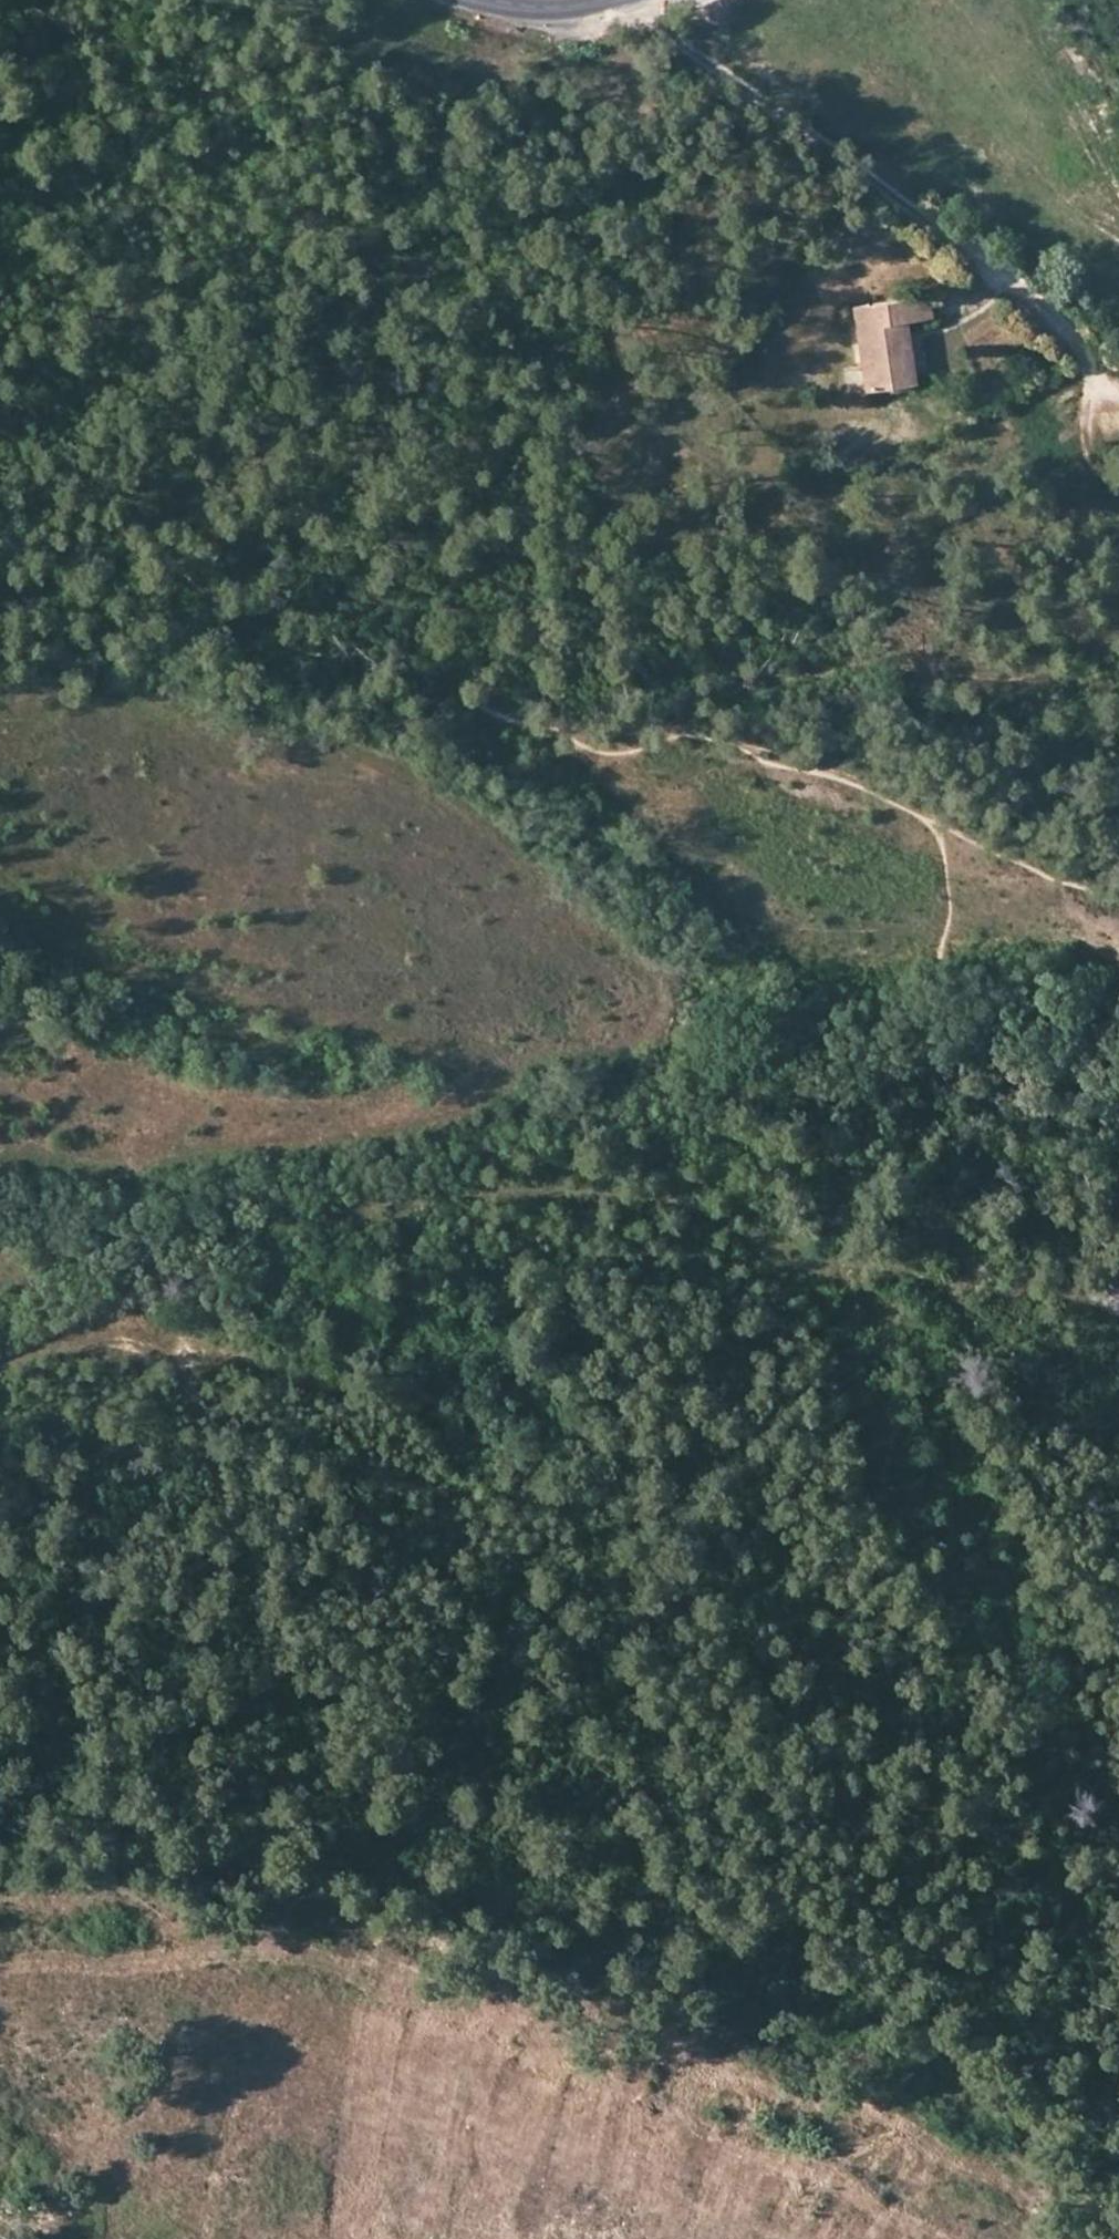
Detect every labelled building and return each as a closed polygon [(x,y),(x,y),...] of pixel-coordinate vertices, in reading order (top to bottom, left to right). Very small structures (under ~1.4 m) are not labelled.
[(927,296),(851,307),(863,391),(914,383),(906,321),(930,317),(927,296)]
